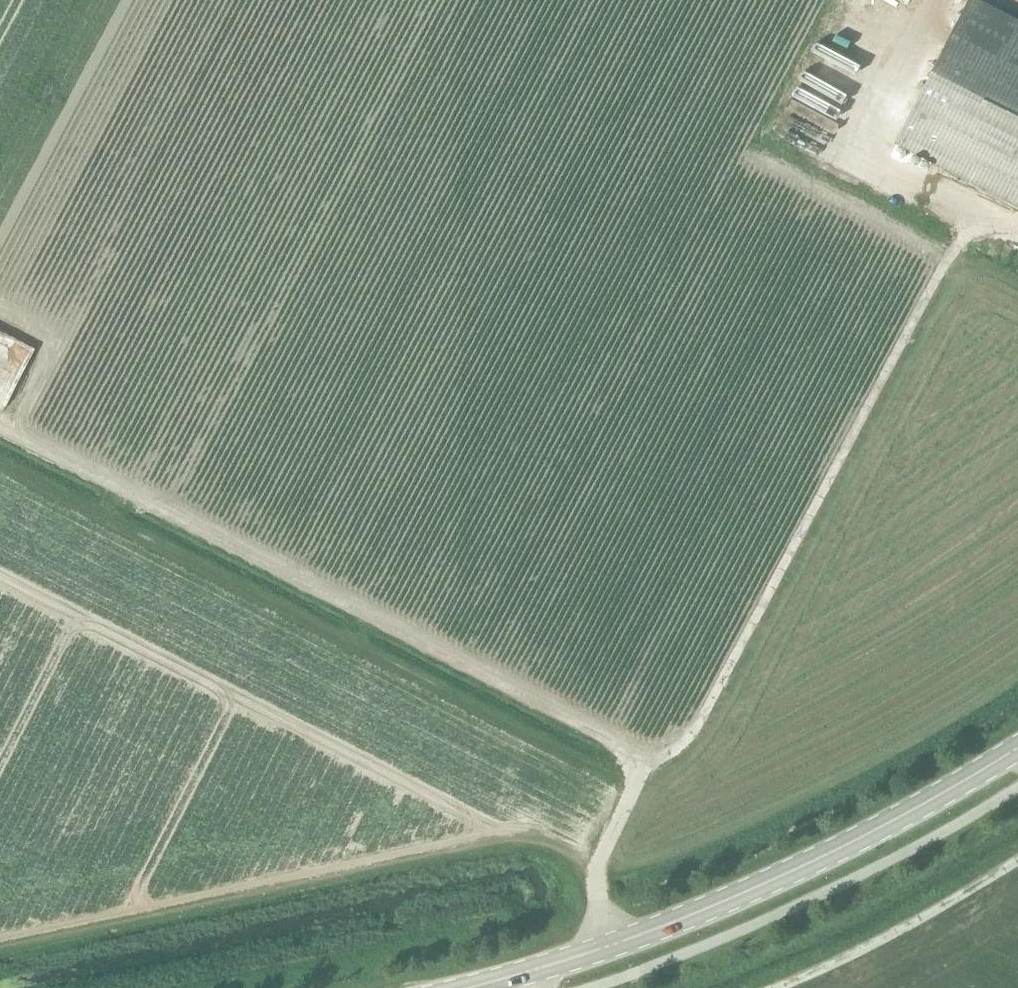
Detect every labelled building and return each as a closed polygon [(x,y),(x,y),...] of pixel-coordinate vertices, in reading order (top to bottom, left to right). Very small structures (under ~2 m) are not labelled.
[(986,0),(971,0),(898,139),(1017,202),(1017,17),(986,0)] [(822,39),(816,52),(859,72),(865,59),(822,39)] [(818,67),(812,77),(847,100),(854,89),(818,67)] [(803,99),(791,118),(787,115),(781,125),(830,155),(847,126),(803,99)]
